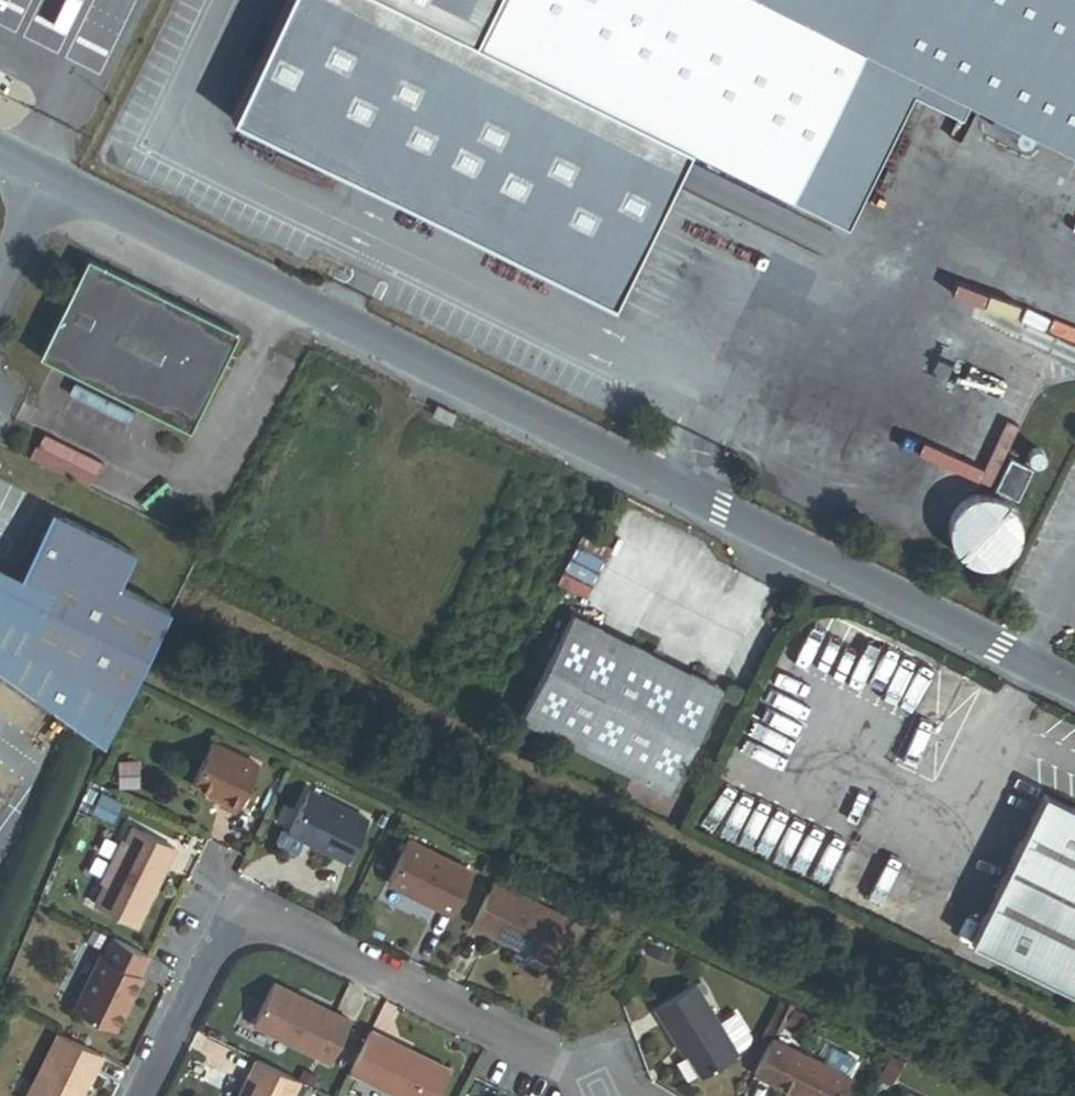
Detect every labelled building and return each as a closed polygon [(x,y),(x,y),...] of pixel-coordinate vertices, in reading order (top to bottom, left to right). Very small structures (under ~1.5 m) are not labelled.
[(858,52),(869,58),(829,141),(862,158),(903,73),(1074,157),(1074,0),(500,0),(477,49),(786,200),(858,52)] [(960,160),(990,167),(997,142),(966,135),(960,160)] [(238,338),(90,265),(44,359),(192,432),(238,338)] [(427,420),(444,429),(449,418),(432,409),(427,420)] [(39,432),(28,458),(89,484),(100,459),(39,432)] [(1037,450),(1033,450),(1029,453),(1028,456),(1027,460),(1029,464),(1032,466),(1036,467),(1040,466),(1043,464),(1045,461),(1045,457),(1043,453),(1040,451),(1037,450)] [(1031,471),(1009,461),(994,492),(1017,502),(1031,471)] [(997,498),(986,496),(979,496),(972,498),(967,500),(963,502),(956,510),(951,519),(949,526),(948,532),(949,540),(952,546),(955,552),(960,558),(963,560),(967,563),(972,565),(979,566),(986,567),(996,565),(999,564),(1004,561),(1008,558),(1013,553),(1016,547),(1019,540),(1020,533),(1019,526),(1018,519),(1016,516),(1013,510),(1008,505),(1002,501),(997,498)] [(59,524),(47,518),(41,530),(59,524)] [(113,592),(130,559),(59,524),(41,530),(14,584),(0,577),(0,675),(102,748),(165,618),(113,592)] [(580,532),(562,568),(591,583),(609,546),(580,532)] [(718,689),(570,617),(520,720),(668,793),(718,689)] [(257,767),(213,745),(191,788),(208,797),(207,799),(220,806),(219,807),(234,815),(257,767)] [(129,785),(128,770),(119,771),(119,786),(129,785)] [(368,825),(311,795),(289,836),(347,866),(368,825)] [(1041,795),(967,943),(1074,996),(1074,812),(1041,795)] [(109,824),(118,806),(100,797),(91,815),(109,824)] [(133,926),(172,850),(132,829),(122,849),(118,847),(99,884),(103,886),(93,906),(133,926)] [(409,842),(387,886),(449,917),(471,873),(409,842)] [(869,843),(856,872),(887,886),(900,856),(869,843)] [(503,864),(489,857),(482,872),(496,878),(503,864)] [(569,920),(494,883),(472,926),(547,964),(569,920)] [(143,959),(108,943),(99,961),(95,960),(70,1014),(113,1034),(138,979),(134,978),(143,959)] [(346,1022),(269,983),(247,1026),(325,1064),(346,1022)] [(748,1042),(734,1019),(717,1029),(693,989),(655,1012),(682,1056),(686,1054),(701,1079),(735,1058),(734,1056),(746,1049),(748,1042)] [(785,1026),(792,1011),(786,1008),(779,1023),(785,1026)] [(805,1017),(792,1011),(785,1026),(798,1032),(805,1017)] [(368,1035),(345,1078),(380,1095),(433,1095),(444,1075),(368,1035)] [(98,1059),(55,1038),(27,1095),(75,1095),(81,1083),(85,1084),(98,1059)] [(770,1040),(754,1074),(799,1095),(836,1095),(845,1077),(770,1040)] [(901,1063),(889,1057),(882,1072),(894,1078),(901,1063)] [(253,1063),(237,1095),(290,1095),(296,1083),(253,1063)] [(297,1082),(311,1089),(316,1079),(301,1072),(297,1082)] [(85,1084),(81,1083),(75,1095),(79,1095),(85,1084)] [(472,1087),(468,1095),(487,1095),(488,1095),(472,1087)]
